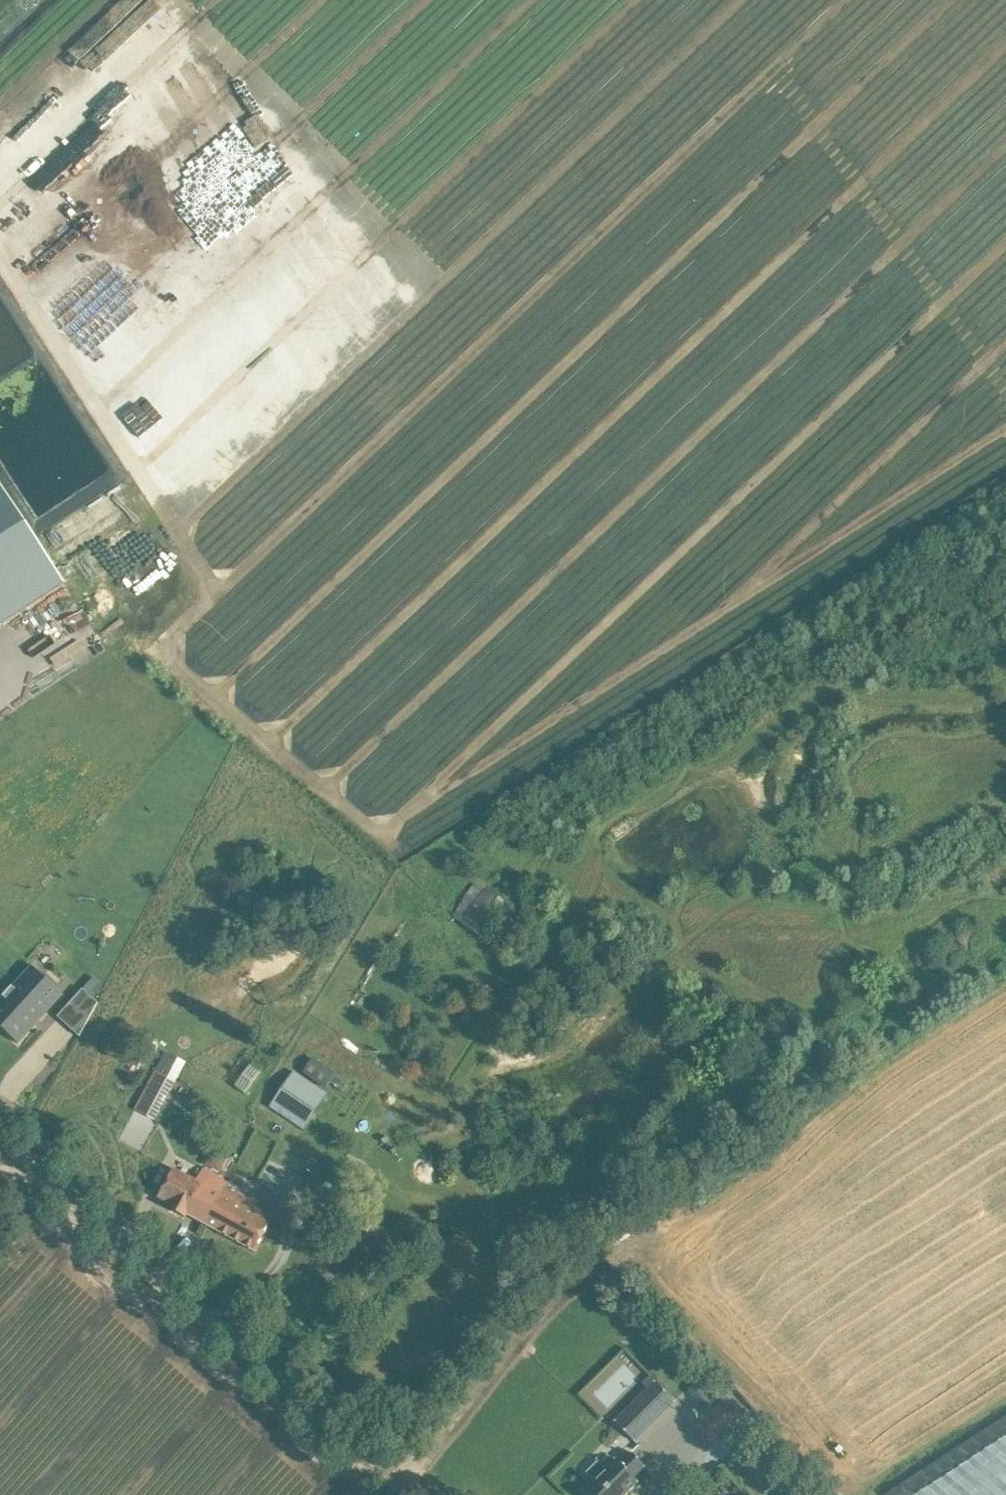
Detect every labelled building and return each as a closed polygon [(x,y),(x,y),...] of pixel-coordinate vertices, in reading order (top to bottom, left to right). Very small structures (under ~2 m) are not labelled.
[(65,583),(0,484),(0,625),(65,583)] [(453,916),(463,923),(462,925),(489,942),(512,905),(475,882),(453,916)] [(32,966),(0,1001),(0,1026),(18,1043),(63,994),(32,966)] [(71,1003),(89,1020),(99,1003),(83,989),(71,1003)] [(326,1088),(337,1073),(314,1057),(303,1072),(326,1088)] [(245,1090),(257,1070),(248,1065),(237,1085),(245,1090)] [(136,1110),(156,1121),(177,1081),(158,1071),(136,1110)] [(292,1095),(282,1088),(270,1105),(280,1112),(292,1095)] [(236,1196),(241,1188),(204,1168),(197,1181),(175,1169),(169,1180),(160,1197),(172,1204),(170,1208),(186,1217),(188,1214),(207,1225),(255,1250),(265,1233),(278,1208),(252,1194),(248,1202),(236,1196)] [(675,1401),(655,1381),(615,1422),(635,1441),(675,1401)] [(700,1387),(692,1395),(705,1409),(713,1402),(700,1387)] [(587,1494),(624,1494),(638,1481),(634,1477),(645,1466),(631,1452),(620,1463),(616,1459),(605,1469),(598,1462),(588,1472),(595,1479),(591,1484),(583,1491),(587,1494)]
